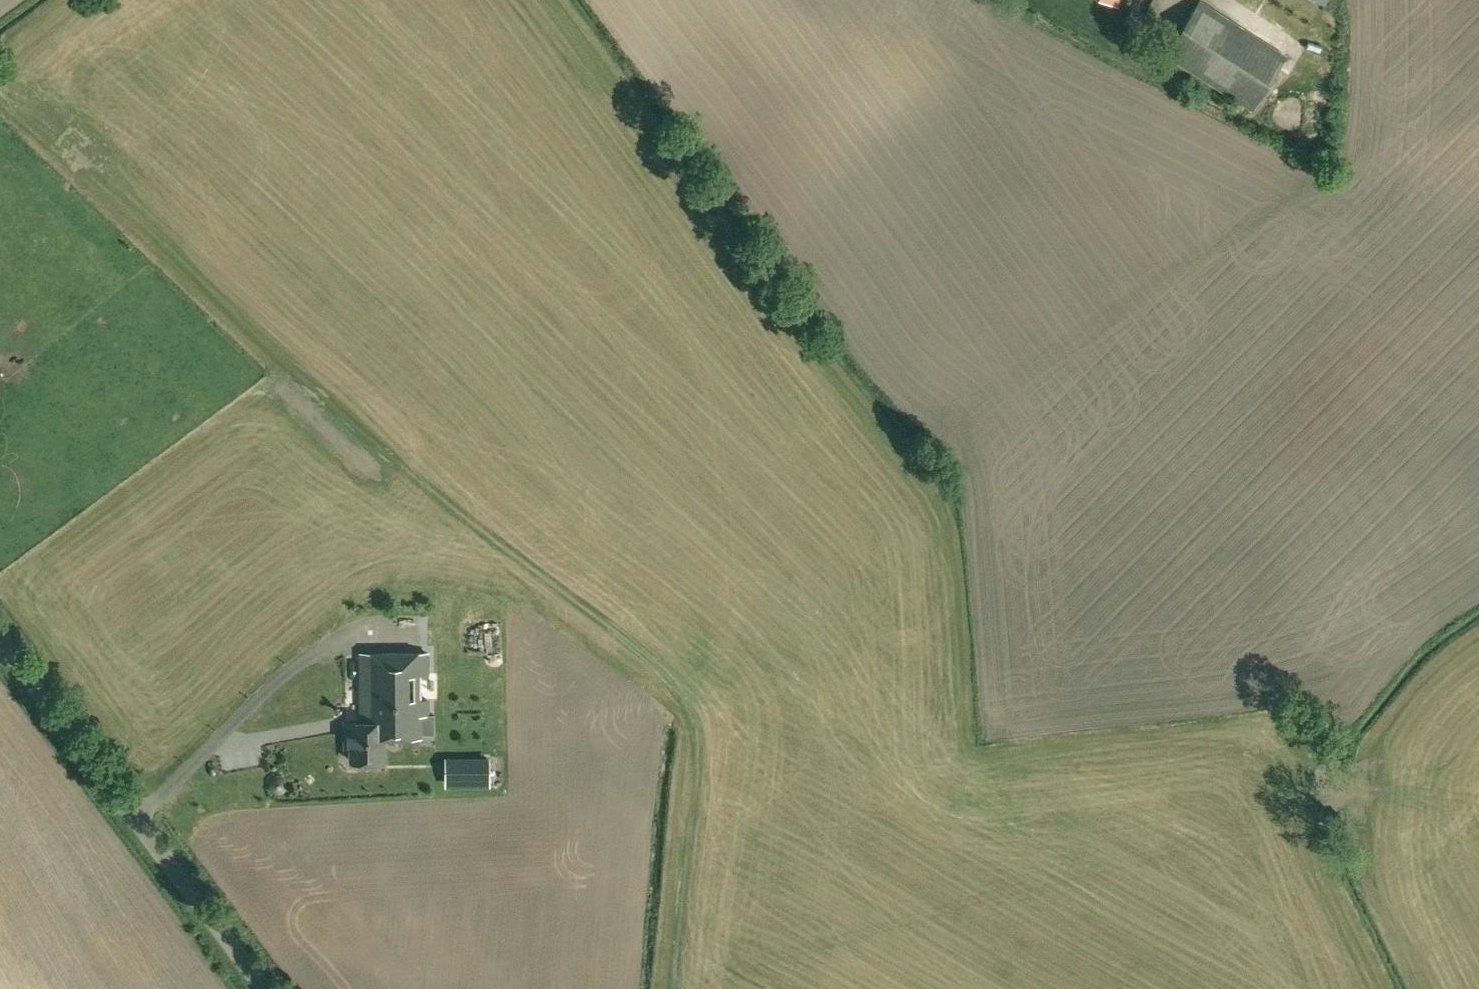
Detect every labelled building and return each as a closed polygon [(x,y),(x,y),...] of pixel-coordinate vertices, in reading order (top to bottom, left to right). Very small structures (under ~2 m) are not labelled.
[(1286,55),(1200,1),(1163,56),(1251,111),(1286,55)] [(428,653),(362,653),(362,722),(348,722),(348,730),(345,730),(345,747),(352,747),(352,761),(384,760),(384,735),(420,735),(420,714),(428,714),(428,653)] [(447,784),(487,784),(487,759),(447,760),(447,784)]
